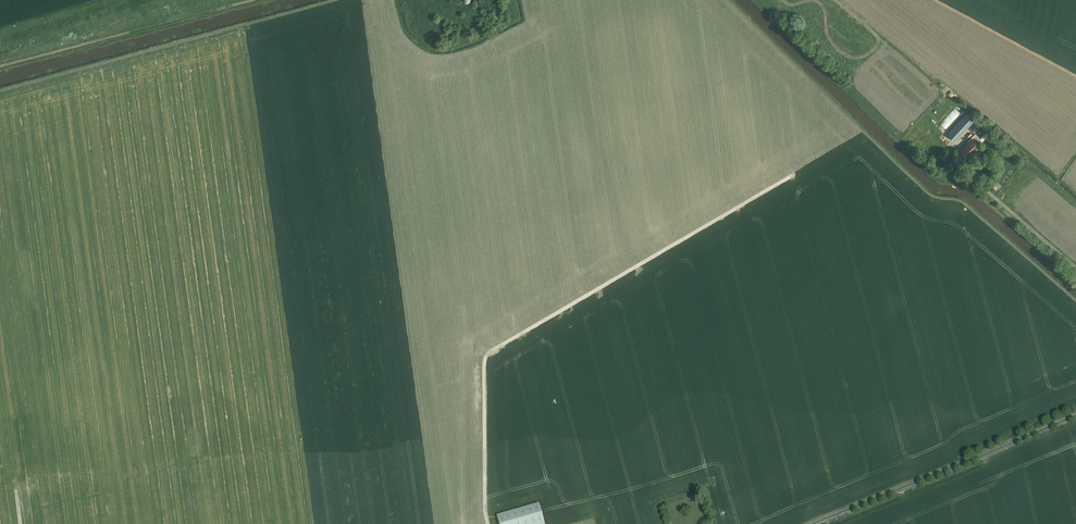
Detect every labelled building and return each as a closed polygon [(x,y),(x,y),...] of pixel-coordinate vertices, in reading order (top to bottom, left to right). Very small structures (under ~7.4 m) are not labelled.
[(966,115),(948,134),(956,141),(973,123),(974,122),(967,114),(966,115)] [(984,134),(979,140),(981,142),(987,137),(984,134)] [(966,146),(961,152),(967,157),(972,151),(973,152),(979,145),(972,138),(965,145),(966,146)] [(941,156),(947,162),(952,156),(946,150),(941,156)] [(498,517),(500,523),(545,523),(540,505),(498,517)]
